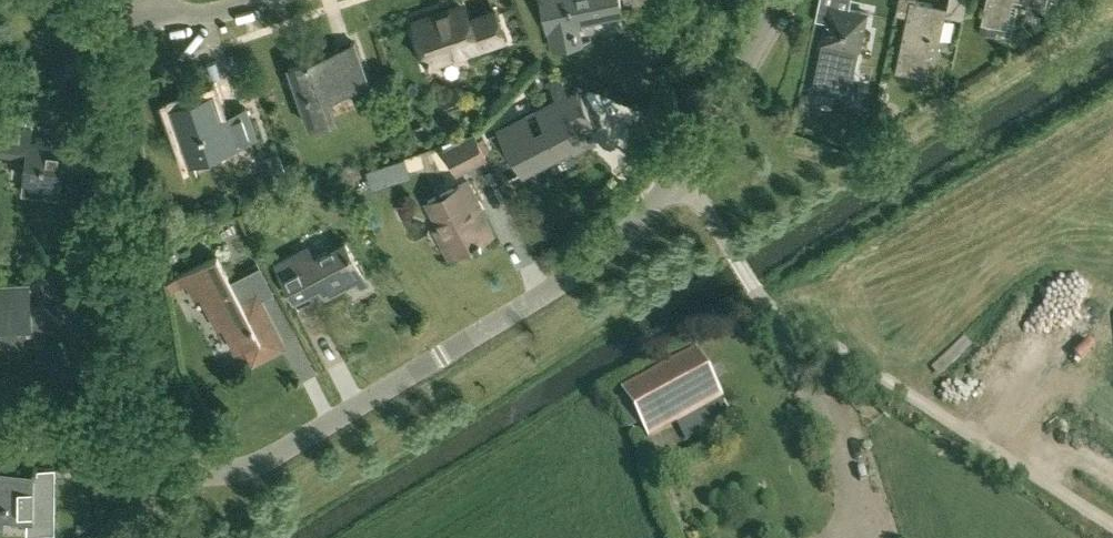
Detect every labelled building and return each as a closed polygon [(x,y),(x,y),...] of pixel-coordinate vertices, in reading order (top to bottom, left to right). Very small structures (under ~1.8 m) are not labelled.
[(548,29),(550,29),(554,48),(578,43),(574,22),(623,12),(620,0),(542,0),(548,29)] [(852,80),(867,12),(835,5),(836,0),(819,0),(815,18),(826,20),(812,88),(836,93),(835,99),(854,103),(859,81),(852,80)] [(896,12),(907,15),(895,70),(926,76),(930,57),(924,56),(928,37),(940,40),(947,6),(918,0),(899,0),(896,12)] [(982,21),(1007,27),(1013,0),(986,0),(982,21)] [(504,38),(495,11),(470,19),(466,8),(453,12),(452,8),(414,21),(429,63),(504,38)] [(980,32),(992,35),(994,26),(981,23),(980,32)] [(326,51),(289,64),(310,125),(331,118),(327,106),(321,89),(321,88),(345,79),(349,88),(368,81),(355,41),(335,48),(336,51),(327,54),(326,51)] [(558,102),(500,132),(511,154),(515,151),(525,170),(571,146),(574,152),(589,144),(582,131),(595,125),(577,90),(569,94),(560,77),(549,83),(558,102)] [(211,91),(173,104),(190,153),(226,141),(228,146),(256,137),(247,109),(220,119),(211,91)] [(808,109),(811,94),(802,92),(800,99),(799,107),(805,108),(808,109)] [(31,139),(32,126),(34,113),(6,109),(1,147),(28,150),(25,177),(61,182),(66,143),(31,139)] [(429,140),(423,124),(419,126),(413,128),(419,143),(429,140)] [(474,132),(445,147),(457,171),(487,155),(474,132)] [(467,180),(428,200),(455,252),(476,242),(476,244),(482,241),(481,239),(492,233),(481,212),(478,213),(473,203),(477,200),(467,180)] [(363,276),(355,261),(345,241),(314,257),(308,246),(277,263),(295,297),(319,285),(326,295),(363,276)] [(174,290),(191,281),(194,288),(199,285),(216,318),(222,316),(239,350),(251,344),(257,356),(279,344),(256,298),(244,304),(218,255),(169,280),(174,290)] [(2,315),(2,328),(0,329),(0,344),(12,343),(21,351),(32,338),(41,346),(63,321),(43,303),(32,304),(31,286),(19,287),(19,281),(0,282),(0,315),(2,315)] [(685,439),(731,414),(696,351),(624,390),(649,436),(676,421),(685,439)] [(0,469),(0,525),(9,525),(9,516),(28,517),(28,518),(29,518),(29,529),(28,529),(28,532),(55,532),(55,467),(34,466),(34,469),(0,469)] [(145,486),(138,491),(143,497),(150,492),(145,486)]
